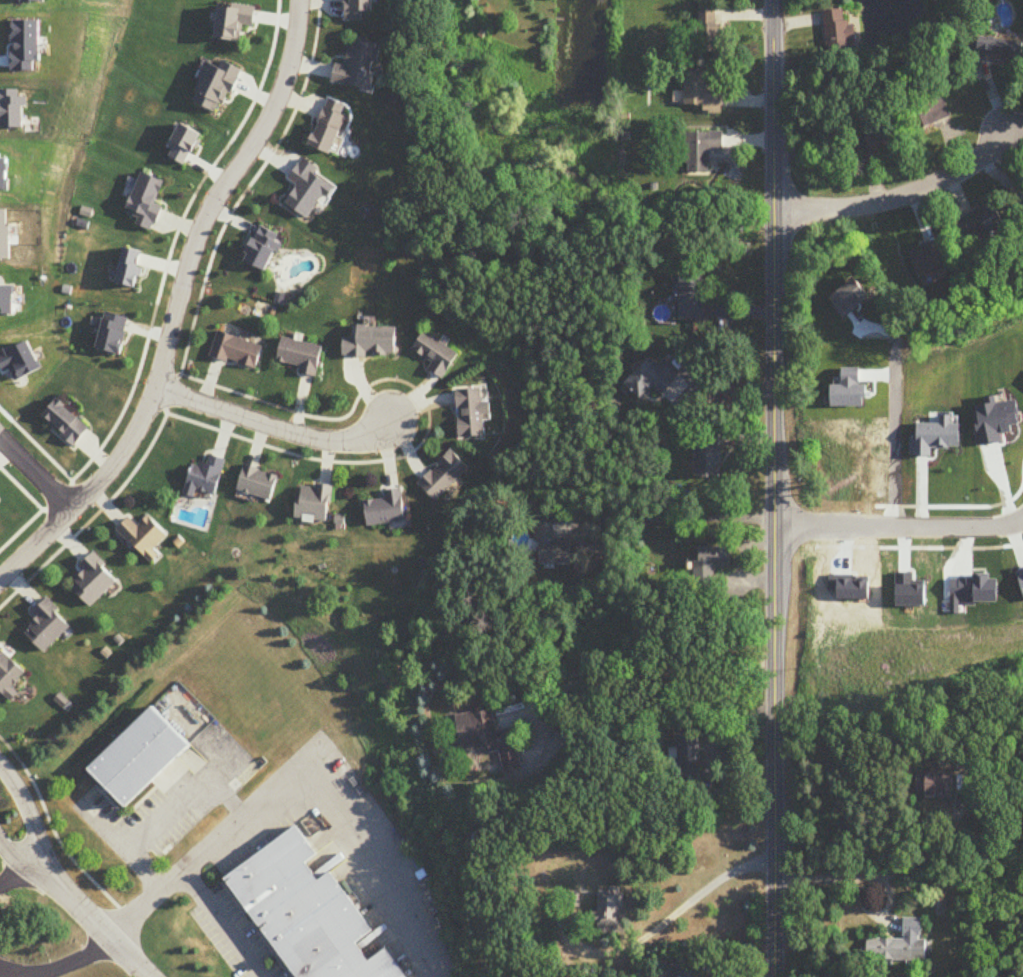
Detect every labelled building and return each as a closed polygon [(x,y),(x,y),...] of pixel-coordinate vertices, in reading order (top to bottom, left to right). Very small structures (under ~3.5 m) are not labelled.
[(365,20),(365,12),(376,12),(376,0),(348,0),(348,20),(365,20)] [(719,56),(719,9),(700,9),(700,56),(719,56)] [(847,22),(847,10),(826,11),(828,52),(858,50),(857,21),(847,22)] [(1022,40),(979,39),(979,61),(1022,62),(1022,40)] [(383,45),(353,40),(349,67),(337,65),(333,84),(375,91),(383,45)] [(723,111),(723,94),(709,94),(708,71),(686,72),(687,111),(723,111)] [(910,139),(951,120),(940,98),(900,117),(910,139)] [(336,155),(348,105),(325,99),(313,149),(336,155)] [(851,142),(861,165),(902,146),(892,123),(851,142)] [(688,133),(688,173),(712,174),(712,152),(725,152),(725,134),(688,133)] [(688,305),(688,321),(707,321),(707,275),(682,275),(682,305),(688,305)] [(397,357),(397,328),(357,328),(357,340),(343,340),(343,358),(397,357)] [(209,357),(255,371),(263,346),(216,332),(209,357)] [(414,351),(434,364),(430,370),(446,380),(462,354),(426,332),(414,351)] [(298,374),(316,378),(323,348),(281,339),(276,363),(300,368),(298,374)] [(462,438),(488,437),(487,416),(493,416),(493,404),(485,405),(485,390),(459,391),(462,438)] [(85,431),(54,400),(37,417),(68,448),(85,431)] [(892,406),(892,469),(912,469),(912,450),(919,450),(919,406),(892,406)] [(697,477),(722,477),(722,434),(697,434),(697,477)] [(472,470),(454,451),(419,484),(438,503),(472,470)] [(180,496),(194,499),(196,491),(214,496),(222,460),(206,456),(203,466),(188,463),(180,496)] [(234,493),(269,502),(276,476),(241,466),(234,493)] [(294,519),(328,522),(331,488),(297,485),(294,519)] [(406,524),(403,490),(384,492),(385,500),(364,502),(366,526),(406,524)] [(125,518),(113,530),(142,558),(164,536),(144,517),(134,527),(125,518)] [(571,565),(571,539),(554,540),(554,523),(535,524),(535,565),(571,565)] [(733,547),(701,548),(701,561),(696,561),(697,591),(714,591),(714,568),(733,568),(733,547)] [(75,568),(81,574),(67,587),(88,608),(115,581),(89,554),(75,568)] [(43,652),(70,622),(43,598),(30,612),(36,617),(22,633),(43,652)] [(3,694),(24,673),(0,649),(0,691),(3,694)] [(190,743),(151,706),(87,771),(126,809),(190,743)] [(462,752),(489,748),(490,755),(500,754),(503,773),(522,770),(517,731),(498,733),(495,711),(457,716),(462,752)] [(677,764),(699,764),(699,734),(677,734),(677,764)] [(957,771),(921,771),(921,795),(957,795),(957,771)] [(294,976),(408,976),(388,948),(372,959),(369,959),(358,944),(372,934),(372,932),(331,871),(318,880),(306,862),(315,855),(296,827),(225,876),(294,976)] [(596,934),(623,934),(624,889),(597,889),(596,934)] [(867,939),(866,959),(928,961),(929,939),(923,939),(923,918),(905,917),(904,940),(867,939)]
